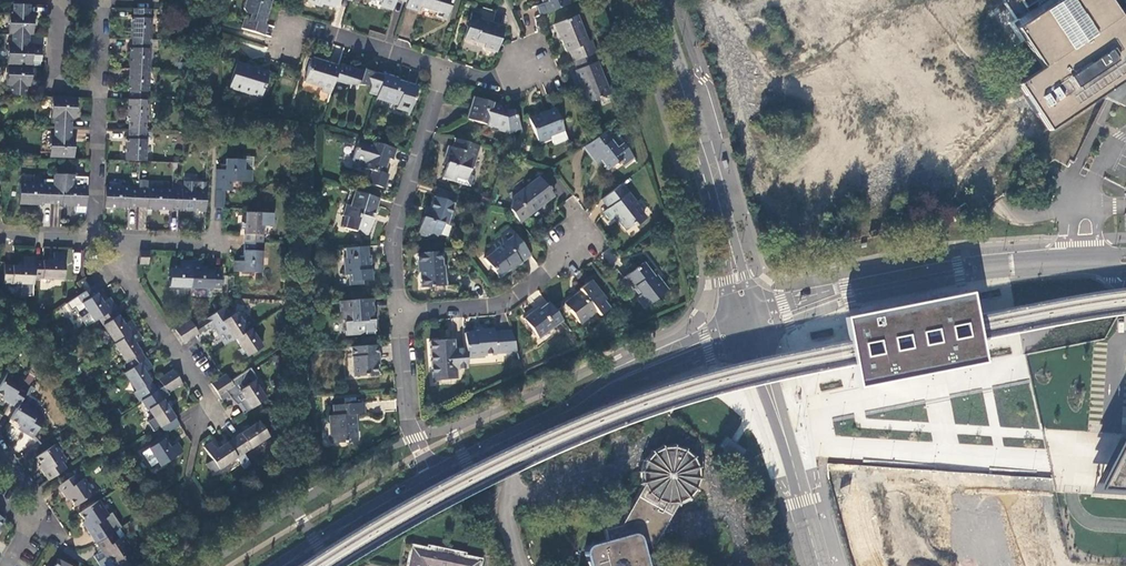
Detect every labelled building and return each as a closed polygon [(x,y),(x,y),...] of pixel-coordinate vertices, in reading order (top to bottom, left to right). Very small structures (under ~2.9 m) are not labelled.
[(242,28),(259,34),(262,24),(265,25),(272,0),(246,0),(243,8),(246,14),(250,15),(249,20),(246,19),(244,21),(242,28)] [(307,4),(322,9),(323,5),(338,9),(341,0),(308,0),(307,4)] [(383,1),(381,7),(393,10),(396,0),(378,0),(383,1)] [(406,8),(420,12),(421,9),(422,6),(447,14),(451,0),(409,0),(408,2),(406,8)] [(542,15),(575,2),(574,0),(543,0),(545,3),(538,6),(542,15)] [(775,169),(799,206),(943,114),(951,117),(955,123),(924,143),(943,171),(1030,115),(1035,117),(1045,133),(1103,95),(1107,102),(1125,110),(1125,85),(1120,83),(1125,79),(1125,32),(1105,0),(1000,0),(1003,5),(910,66),(917,77),(775,169)] [(9,12),(8,34),(11,34),(30,35),(33,35),(34,14),(31,13),(31,5),(12,4),(12,13),(9,12)] [(445,21),(447,14),(422,6),(421,9),(436,14),(435,18),(445,21)] [(150,40),(151,40),(152,18),(151,18),(151,10),(132,9),(132,17),(130,17),(129,39),(131,39),(150,40)] [(484,47),(497,51),(504,27),(480,19),(482,14),(472,12),(470,21),(468,20),(466,26),(468,27),(464,38),(484,44),(484,47)] [(592,55),(596,53),(591,41),(588,42),(578,16),(556,25),(567,52),(569,51),(574,62),(592,55)] [(8,43),(7,64),(32,65),(42,65),(42,53),(32,52),(33,44),(30,44),(30,35),(11,34),(11,43),(8,43)] [(128,69),(150,70),(151,48),(150,48),(150,40),(131,39),(131,46),(129,46),(128,69)] [(592,55),(574,62),(577,70),(576,70),(583,89),(580,91),(586,103),(609,94),(597,62),(595,63),(592,55)] [(323,92),(331,95),(335,81),(340,67),(314,59),(306,83),(324,88),(323,92)] [(231,86),(262,97),(269,74),(238,63),(231,86)] [(32,65),(7,64),(6,85),(9,86),(9,95),(27,96),(28,87),(31,87),(32,65)] [(361,73),(340,67),(335,81),(347,85),(372,85),(369,93),(378,96),(384,76),(363,69),(361,73)] [(149,92),(150,70),(128,69),(127,90),(129,90),(129,100),(148,100),(148,91),(149,92)] [(395,77),(385,74),(384,76),(378,96),(399,102),(398,107),(411,110),(418,86),(395,78),(395,77)] [(54,118),(53,127),(72,128),(73,119),(76,119),(76,97),(51,96),(50,118),(54,118)] [(521,126),(514,110),(504,113),(502,108),(500,106),(497,104),(475,97),(468,119),(502,129),(508,127),(510,131),(521,126)] [(128,130),(147,131),(147,121),(148,121),(149,101),(148,100),(129,100),(127,100),(126,121),(128,121),(128,130)] [(539,140),(540,143),(551,138),(550,136),(564,130),(555,109),(529,120),(538,141),(539,140)] [(72,128),(53,127),(53,136),(50,136),(49,157),(75,158),(75,137),(72,137),(72,128)] [(614,139),(608,129),(589,144),(585,146),(594,160),(598,157),(605,167),(603,168),(606,172),(614,166),(616,168),(630,158),(622,146),(618,149),(612,140),(614,139)] [(146,138),(147,131),(128,130),(127,138),(126,138),(125,160),(147,161),(148,138),(146,138)] [(397,149),(360,138),(354,160),(364,164),(364,167),(385,174),(388,164),(385,163),(387,157),(394,159),(397,149)] [(482,147),(458,139),(455,147),(451,146),(447,157),(454,159),(452,163),(450,163),(445,178),(471,186),(474,177),(470,176),(472,170),(475,171),(482,147)] [(244,169),(253,169),(253,158),(244,157),(244,159),(244,169)] [(226,158),(225,168),(216,168),(215,189),(225,189),(232,190),(233,181),(252,182),(253,169),(244,169),(244,159),(226,158)] [(52,189),(51,204),(60,204),(60,206),(74,207),(85,207),(86,178),(53,176),(52,183),(52,189)] [(520,222),(529,215),(555,196),(540,177),(514,196),(511,210),(520,222)] [(205,182),(183,181),(183,188),(181,188),(181,190),(172,190),(171,209),(180,209),(180,211),(204,212),(205,182)] [(51,204),(52,189),(43,188),(43,184),(19,183),(18,204),(42,205),(42,204),(51,204)] [(623,184),(603,199),(610,208),(605,212),(611,220),(616,217),(627,231),(634,225),(638,226),(645,221),(645,219),(636,207),(637,203),(623,184)] [(129,187),(104,186),(103,208),(114,208),(129,209),(129,207),(137,207),(138,189),(129,188),(129,187)] [(138,189),(137,207),(146,208),(146,209),(171,210),(171,209),(172,190),(172,188),(147,188),(147,189),(138,189)] [(214,207),(224,207),(225,189),(215,189),(214,207)] [(459,194),(440,189),(438,197),(435,197),(432,208),(430,214),(429,218),(425,217),(420,234),(438,240),(440,234),(442,235),(445,223),(449,225),(459,194)] [(380,198),(351,190),(343,216),(346,217),(343,227),(361,232),(361,235),(369,235),(374,218),(370,217),(372,212),(375,213),(380,198)] [(271,212),(244,212),(244,235),(245,235),(245,242),(262,243),(263,225),(271,226),(271,212)] [(486,259),(501,277),(515,266),(516,267),(532,255),(511,227),(501,235),(504,245),(486,259)] [(261,273),(262,243),(245,242),(245,250),(244,249),(243,261),(235,261),(234,272),(261,273)] [(368,246),(344,249),(346,275),(350,274),(351,285),(363,284),(362,280),(374,279),(372,255),(369,255),(368,246)] [(53,258),(53,249),(44,249),(43,258),(53,258)] [(147,265),(148,251),(139,251),(138,264),(147,265)] [(443,252),(418,253),(419,265),(420,265),(423,288),(447,285),(445,265),(444,265),(443,252)] [(34,261),(34,279),(64,279),(65,254),(54,253),(53,262),(34,261)] [(81,254),(74,253),(73,265),(79,266),(81,254)] [(33,296),(34,279),(34,261),(34,258),(24,258),(24,267),(4,267),(4,284),(22,284),(22,296),(33,296)] [(190,288),(191,262),(181,262),(180,270),(168,269),(168,287),(190,288)] [(203,263),(191,262),(190,288),(220,289),(221,271),(203,271),(203,263)] [(656,284),(652,278),(641,265),(622,279),(637,298),(634,300),(643,310),(666,291),(659,282),(656,284)] [(565,303),(581,323),(597,311),(601,315),(610,308),(605,301),(607,299),(592,280),(580,289),(581,290),(565,303)] [(103,303),(91,287),(66,304),(71,312),(75,309),(87,327),(98,319),(113,309),(116,307),(110,299),(103,303)] [(849,317),(840,318),(844,334),(846,343),(847,348),(849,357),(849,362),(850,364),(852,372),(855,389),(872,386),(946,371),(982,364),(977,339),(975,332),(974,323),(973,317),(968,293),(933,300),(849,317)] [(373,299),(339,301),(341,331),(346,330),(347,338),(377,335),(376,327),(377,327),(377,323),(375,323),(375,319),(368,320),(368,316),(375,315),(373,299)] [(563,320),(549,302),(537,311),(536,310),(525,318),(540,338),(563,320)] [(224,346),(234,339),(248,330),(240,320),(235,313),(231,316),(224,306),(194,327),(199,334),(211,326),(212,329),(215,327),(218,334),(217,335),(224,346)] [(136,330),(136,329),(130,320),(124,323),(113,309),(98,319),(115,343),(136,330)] [(250,329),(255,326),(248,315),(240,320),(248,330),(250,329)] [(189,319),(174,329),(179,336),(194,327),(189,319)] [(194,327),(179,336),(184,344),(199,334),(194,327)] [(248,330),(234,339),(246,358),(262,347),(250,329),(248,330)] [(518,350),(511,330),(494,331),(494,329),(475,330),(475,332),(465,333),(467,347),(467,356),(485,355),(485,353),(518,350)] [(115,343),(114,344),(131,369),(145,359),(135,343),(141,339),(136,330),(115,343)] [(468,367),(467,356),(467,347),(455,348),(455,339),(430,341),(433,380),(458,378),(457,368),(468,367)] [(379,345),(353,347),(355,376),(379,375),(377,356),(379,356),(379,345)] [(131,369),(124,373),(136,391),(134,392),(140,402),(157,390),(145,372),(153,367),(146,358),(145,359),(131,369)] [(265,399),(254,382),(258,379),(251,368),(230,382),(235,389),(221,398),(223,401),(229,397),(233,402),(238,406),(244,410),(246,412),(250,409),(265,399)] [(158,379),(163,386),(178,377),(173,369),(158,379)] [(28,389),(21,385),(23,382),(7,373),(0,385),(0,394),(3,396),(2,398),(16,407),(28,389)] [(35,377),(29,373),(23,382),(21,385),(28,389),(29,386),(35,377)] [(216,391),(230,382),(225,374),(211,383),(216,391)] [(168,393),(182,384),(178,377),(163,386),(168,393)] [(235,389),(230,382),(216,391),(221,398),(235,389)] [(37,390),(29,386),(28,389),(16,407),(9,419),(20,425),(19,427),(33,436),(44,419),(37,414),(40,410),(39,409),(26,401),(31,394),(32,391),(36,394),(37,390)] [(43,402),(31,394),(26,401),(39,409),(43,402)] [(148,409),(161,428),(175,418),(163,399),(148,409)] [(331,415),(333,443),(358,441),(357,414),(365,413),(365,402),(334,405),(335,415),(331,415)] [(175,418),(161,428),(166,435),(180,425),(175,418)] [(234,438),(245,453),(269,437),(259,422),(234,438)] [(938,444),(945,442),(942,430),(934,433),(938,444)] [(734,441),(725,434),(717,446),(738,460),(746,449),(734,441)] [(212,474),(245,453),(234,438),(218,449),(213,441),(203,448),(213,462),(207,466),(212,474)] [(158,462),(161,467),(183,452),(177,443),(169,448),(163,439),(149,448),(158,462)] [(49,479),(66,468),(61,462),(66,460),(56,445),(37,457),(41,463),(39,465),(49,479)] [(1122,453),(1101,488),(1125,490),(1125,445),(1122,453)] [(648,564),(658,561),(653,545),(677,503),(688,498),(695,490),(698,480),(697,469),(692,459),(684,451),(673,447),(663,449),(651,454),(644,463),(641,473),(642,485),(619,526),(604,530),(606,540),(589,545),(585,548),(584,552),(588,565),(648,565),(648,564)] [(158,462),(149,448),(142,453),(151,467),(158,462)] [(80,482),(74,474),(58,485),(69,501),(71,500),(75,506),(94,493),(84,479),(80,482)] [(171,497),(167,507),(181,513),(186,503),(171,497)] [(109,515),(98,500),(80,512),(84,519),(82,521),(93,537),(109,525),(105,518),(109,516),(109,515)] [(876,562),(862,505),(845,508),(859,565),(860,565),(876,562)] [(112,513),(109,515),(109,516),(105,518),(109,525),(93,537),(97,543),(114,532),(122,527),(112,513)] [(116,565),(126,565),(138,558),(122,537),(119,539),(114,532),(97,543),(107,558),(109,556),(116,565)] [(409,565),(478,565),(479,561),(462,557),(462,555),(429,549),(429,551),(412,548),(409,565)]
